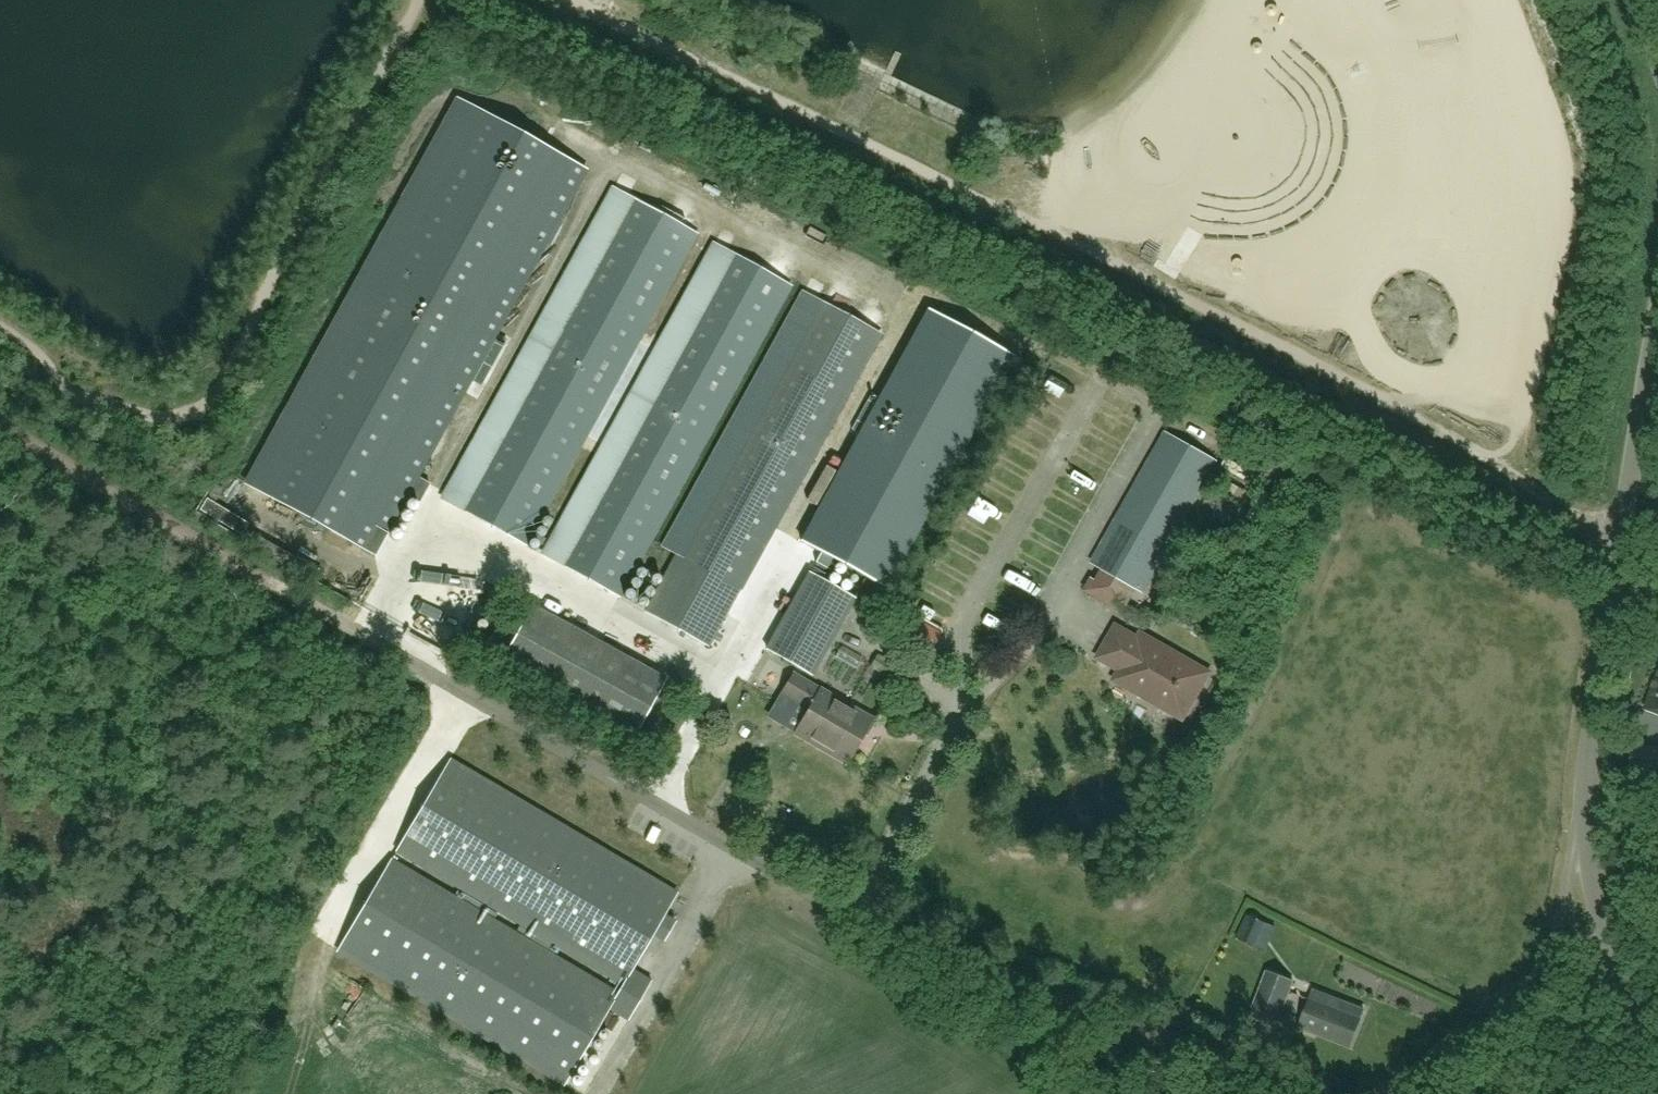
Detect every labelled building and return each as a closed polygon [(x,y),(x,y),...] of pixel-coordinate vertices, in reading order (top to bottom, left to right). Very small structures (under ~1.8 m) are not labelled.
[(248,484),(374,553),(406,495),(420,503),(430,484),(416,476),(584,170),(458,101),(248,484)] [(525,544),(696,233),(627,195),(456,506),(525,544)] [(789,285),(726,250),(555,560),(619,595),(789,285)] [(708,645),(739,589),(879,334),(816,299),(675,554),(644,611),(708,645)] [(926,309),(800,540),(818,550),(812,561),(827,569),(833,558),(885,587),(1011,356),(926,309)] [(1142,589),(1215,459),(1166,432),(1093,561),(1142,589)] [(1129,614),(1143,590),(1105,568),(1091,592),(1129,614)] [(808,570),(764,648),(812,675),(856,597),(808,570)] [(422,571),(417,580),(439,591),(444,582),(422,571)] [(666,680),(532,606),(501,664),(634,737),(666,680)] [(1183,718),(1209,672),(1141,633),(1138,637),(1116,625),(1099,656),(1121,668),(1115,679),(1183,718)] [(893,680),(901,667),(877,654),(870,666),(893,680)] [(809,709),(795,732),(794,733),(806,740),(846,764),(865,732),(864,732),(872,719),(833,696),(821,689),(820,689),(793,673),(781,692),(783,693),(809,709)] [(1648,707),(1657,710),(1657,680),(1648,707)] [(1657,772),(1657,748),(1632,745),(1629,768),(1657,772)] [(392,859),(339,948),(564,1083),(608,1009),(627,1020),(636,1004),(642,996),(651,980),(632,969),(652,935),(664,914),(676,895),(469,773),(450,761),(397,850),(462,889),(500,911),(521,924),(561,948),(623,984),(617,993),(556,956),(516,933),(495,920),(457,898),(392,859)] [(1265,922),(1250,915),(1239,939),(1254,946),(1265,922)] [(1279,1018),(1293,981),(1266,971),(1252,1008),(1279,1018)] [(1350,1046),(1360,1020),(1364,1009),(1343,1001),(1314,989),(1310,1000),(1309,1000),(1299,1026),(1350,1046)]
